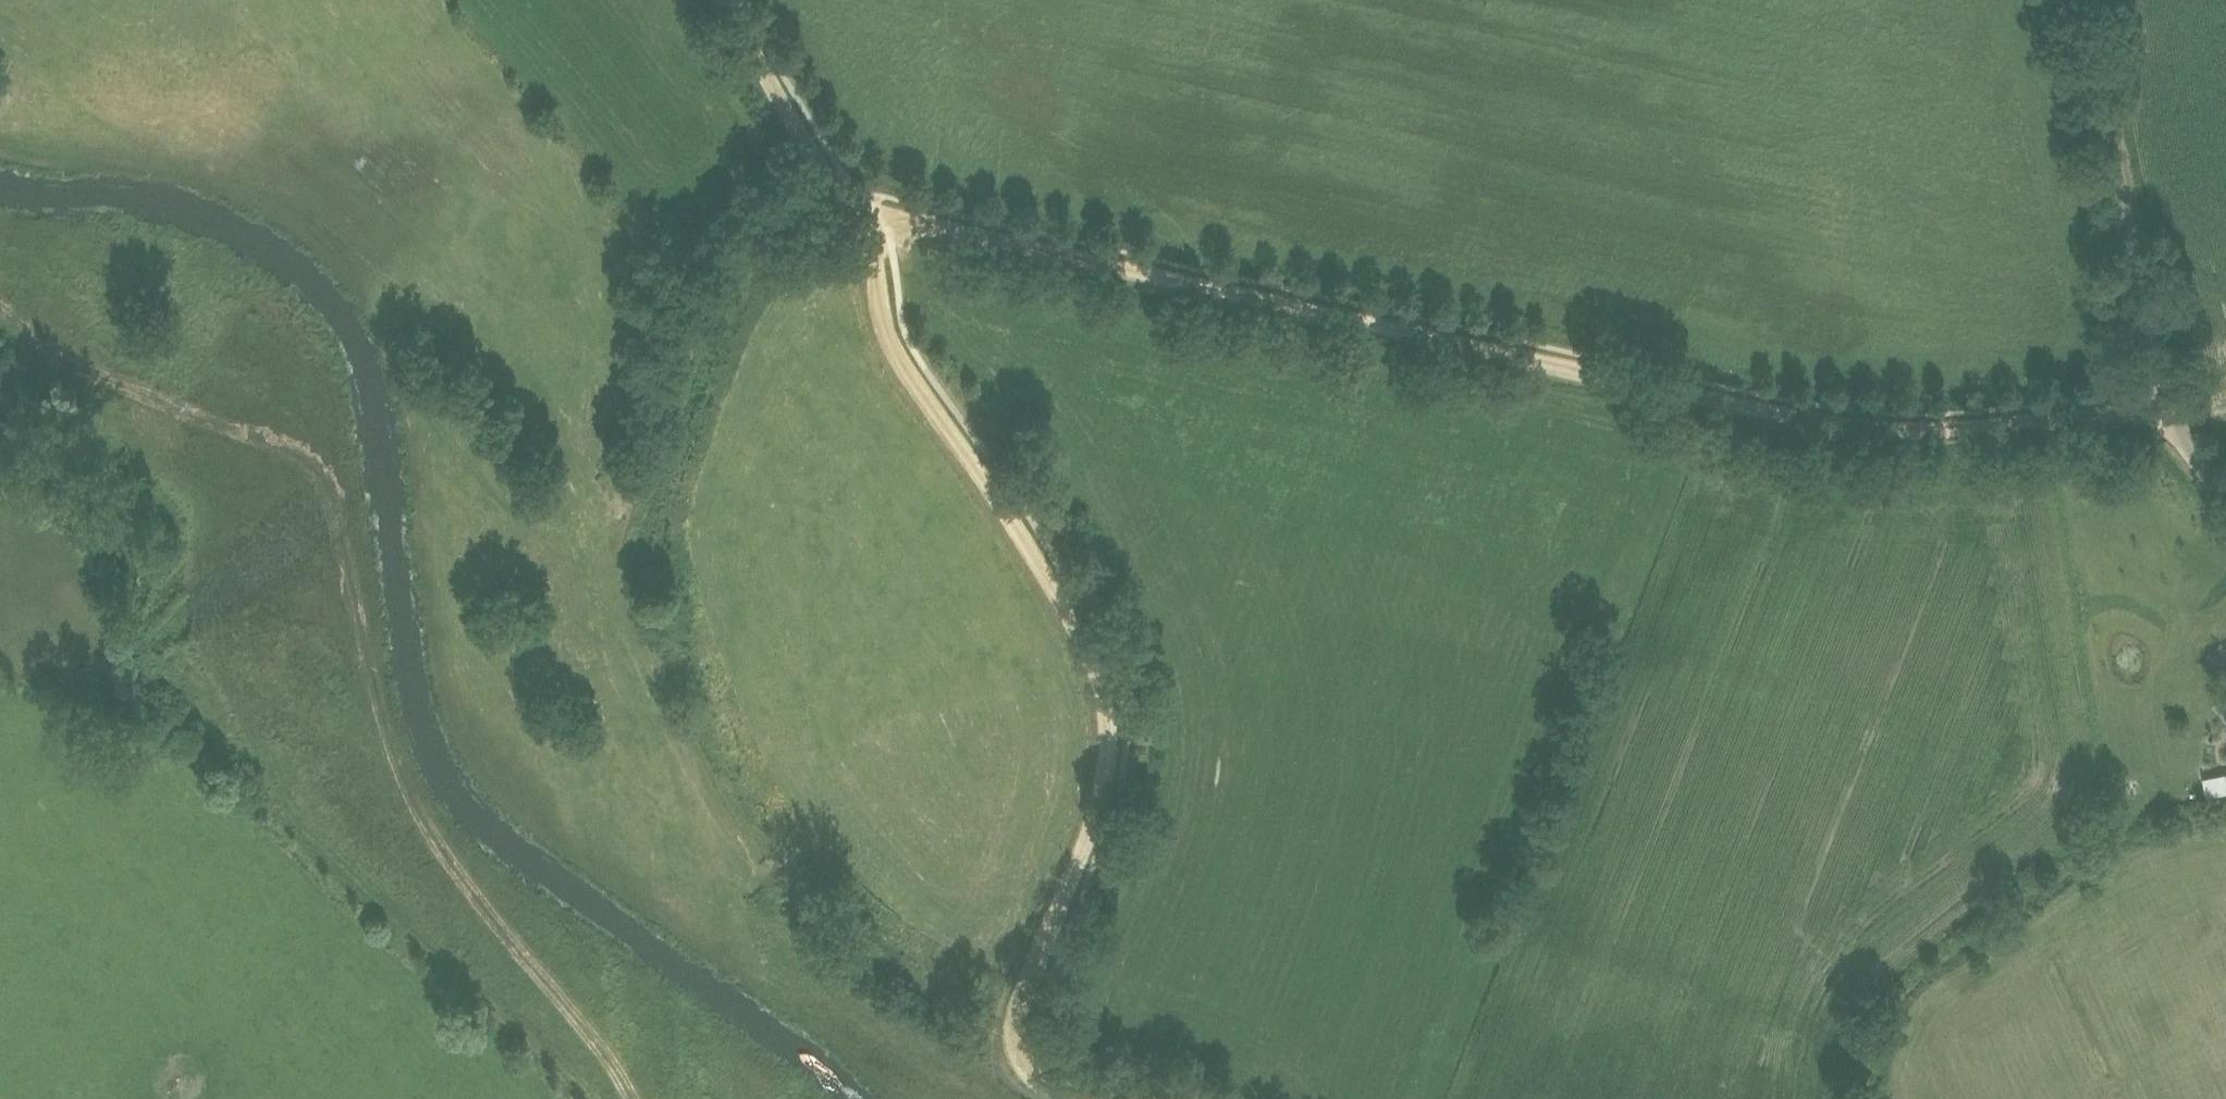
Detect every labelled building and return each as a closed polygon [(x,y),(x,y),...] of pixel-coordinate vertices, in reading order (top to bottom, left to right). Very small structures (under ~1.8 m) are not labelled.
[(2215,755),(2219,786),(2225,785),(2225,753),(2215,755)]
